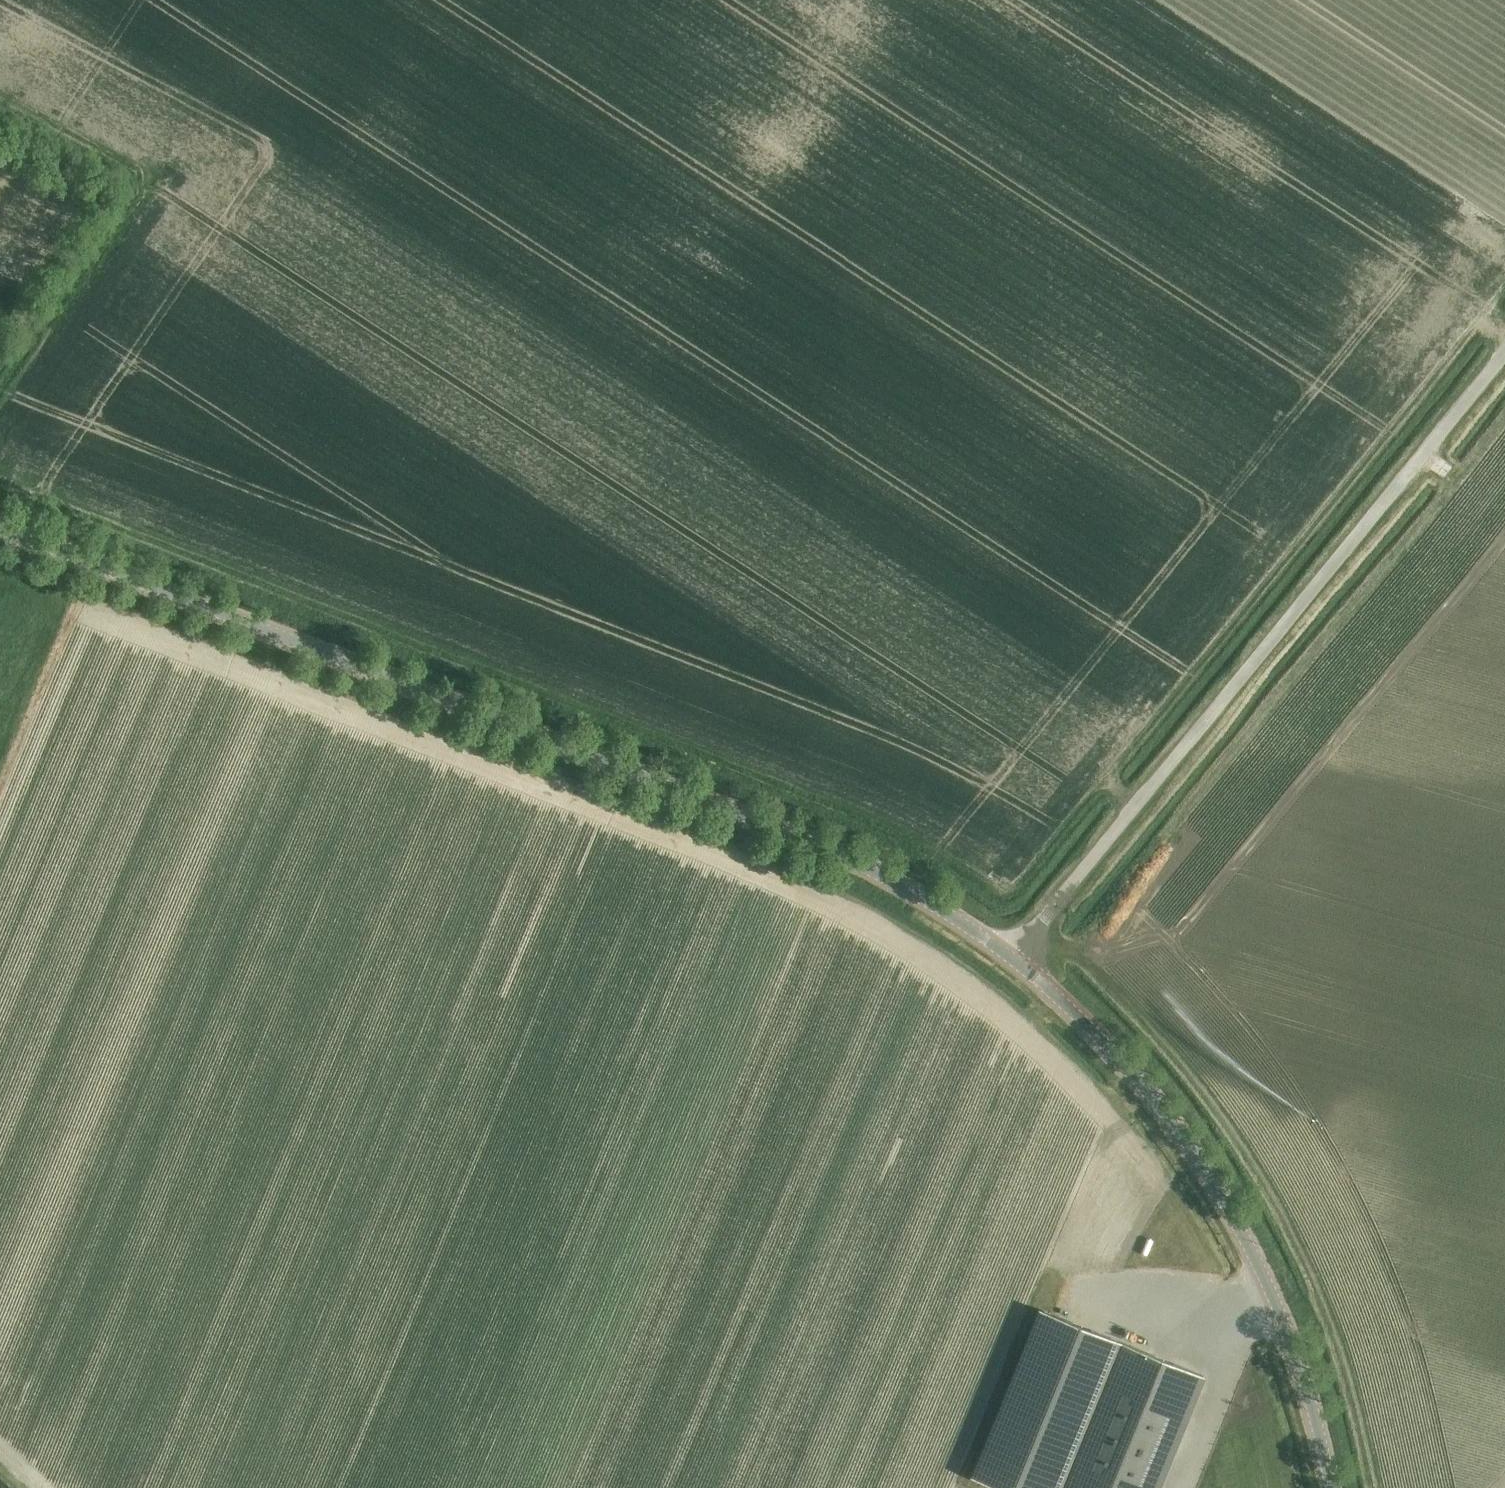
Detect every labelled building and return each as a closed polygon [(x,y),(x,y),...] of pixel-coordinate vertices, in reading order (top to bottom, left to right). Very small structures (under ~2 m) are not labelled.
[(1204,1375),(1040,1308),(971,1476),(1000,1487),(1158,1487),(1204,1375)]
